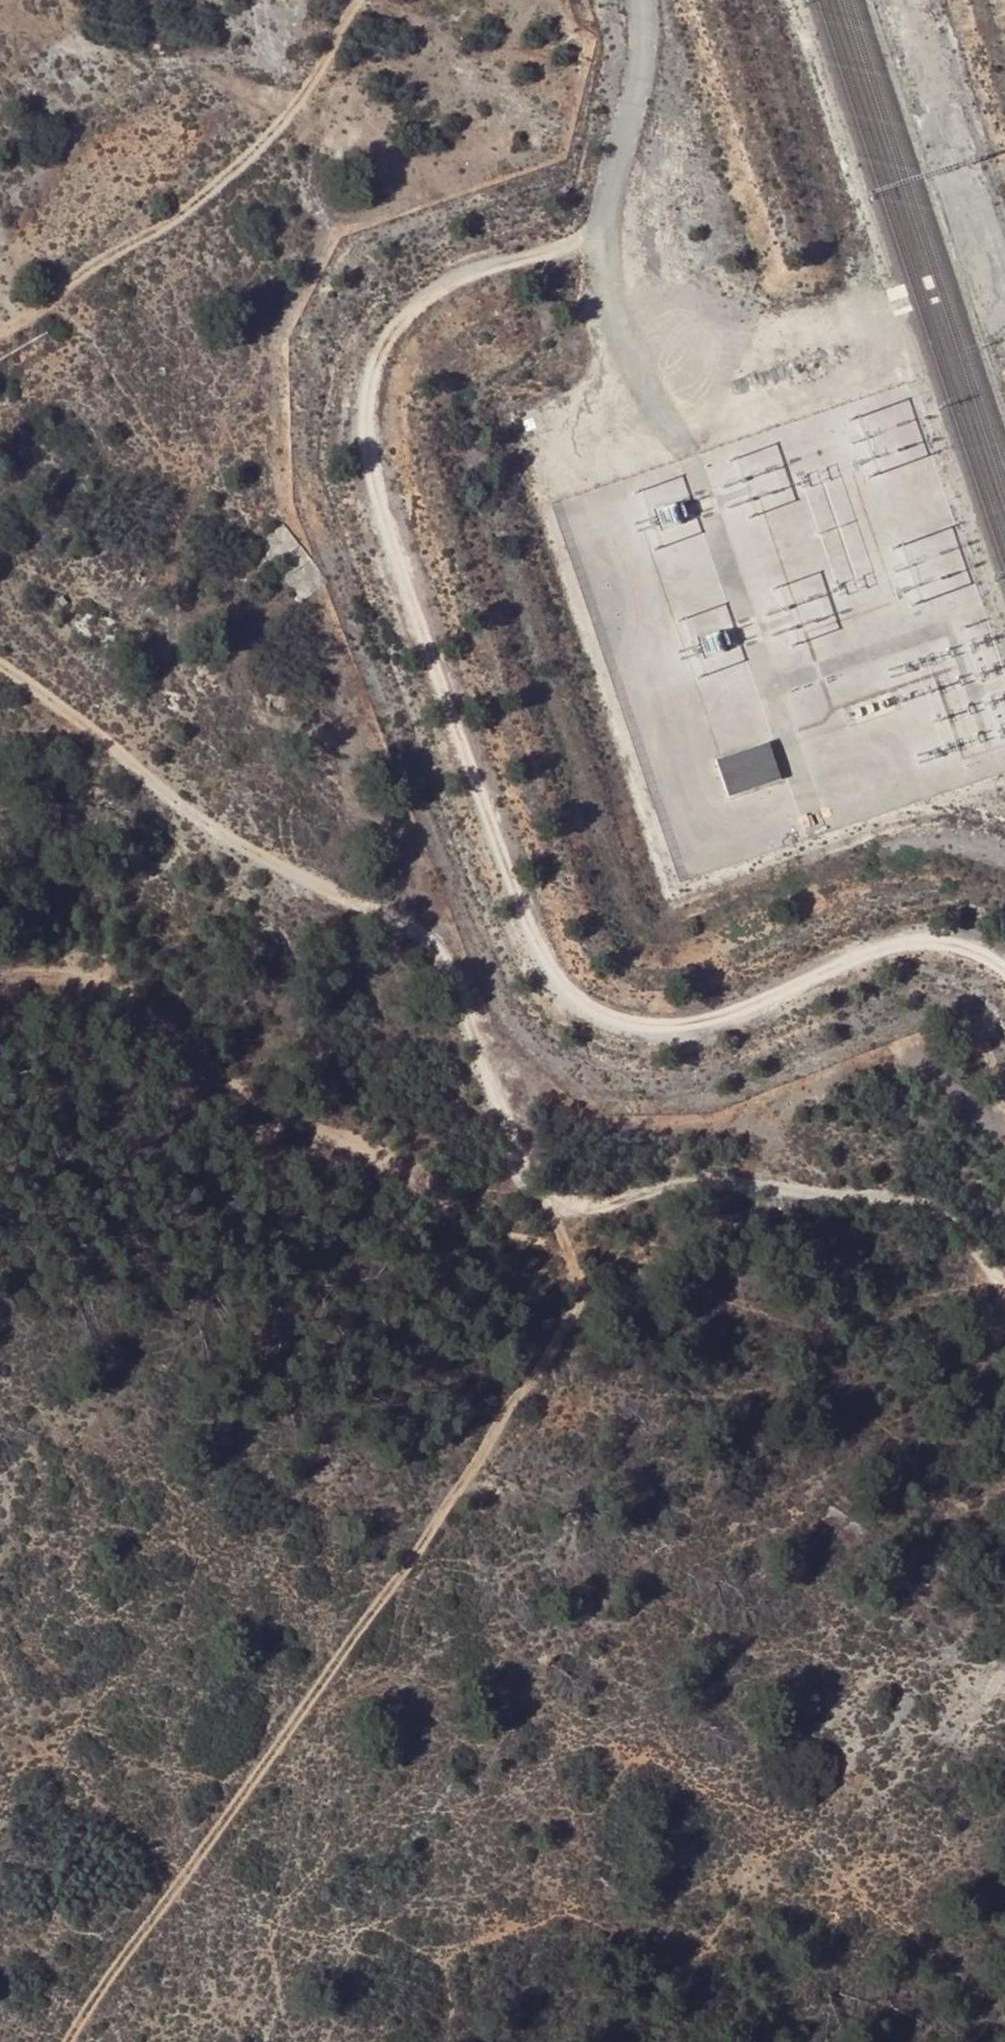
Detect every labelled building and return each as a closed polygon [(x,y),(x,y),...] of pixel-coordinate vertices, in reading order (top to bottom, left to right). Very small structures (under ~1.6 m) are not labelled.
[(719,760),(730,797),(784,780),(772,743),(719,760)]
